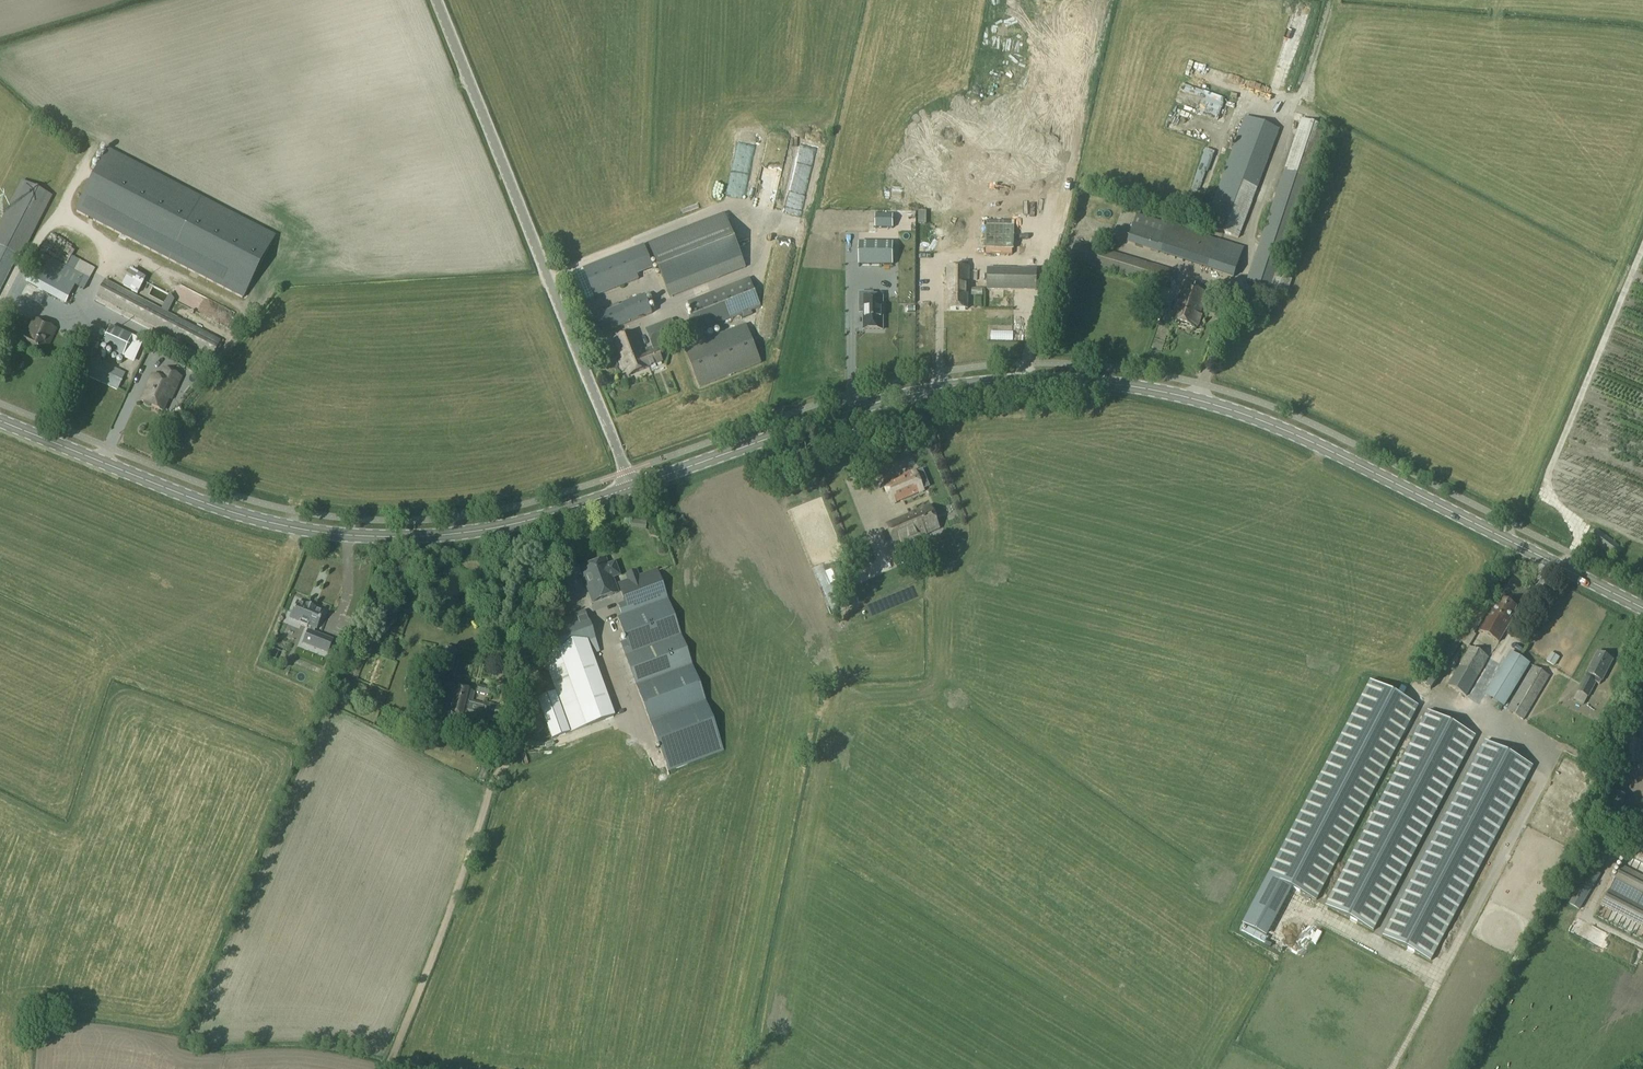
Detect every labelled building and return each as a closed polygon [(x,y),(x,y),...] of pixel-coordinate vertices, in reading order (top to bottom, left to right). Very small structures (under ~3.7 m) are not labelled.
[(1187,99),(1189,86),(1178,85),(1176,97),(1187,99)] [(952,92),(942,114),(952,119),(962,96),(952,92)] [(1167,119),(1175,121),(1177,113),(1169,111),(1167,119)] [(1181,116),(1180,123),(1193,125),(1194,118),(1181,116)] [(1245,118),(1204,226),(1237,239),(1279,131),(1245,118)] [(960,153),(1061,153),(1061,120),(960,121),(960,153)] [(1301,121),(1247,283),(1286,297),(1291,282),(1274,277),(1324,129),(1301,121)] [(107,150),(75,212),(242,299),(275,237),(107,150)] [(936,194),(947,195),(948,163),(897,161),(896,199),(936,200),(936,194)] [(14,259),(19,257),(50,196),(20,181),(0,220),(0,287),(14,259)] [(1137,214),(1127,244),(1234,279),(1244,249),(1167,224),(1171,213),(1166,211),(1162,223),(1137,214)] [(904,237),(904,244),(944,244),(944,212),(895,212),(895,237),(904,237)] [(1020,232),(1020,235),(1040,236),(1040,213),(994,212),(994,232),(1020,232)] [(723,216),(649,244),(670,298),(744,270),(723,216)] [(892,229),(892,216),(875,216),(875,229),(892,229)] [(966,231),(958,230),(958,243),(966,244),(966,231)] [(1039,255),(1039,236),(967,235),(967,242),(975,243),(975,248),(993,248),(993,259),(1026,259),(1026,255),(1039,255)] [(1076,243),(1070,260),(1170,290),(1175,272),(1076,243)] [(891,266),(892,244),(858,244),(858,266),(891,266)] [(644,245),(584,269),(595,297),(639,280),(637,275),(653,269),(644,245)] [(40,254),(33,266),(82,292),(88,281),(40,254)] [(947,268),(947,293),(948,293),(948,310),(968,310),(968,292),(969,292),(969,268),(947,268)] [(986,268),(986,291),(1035,291),(1036,269),(1019,269),(1010,269),(986,268)] [(66,305),(71,295),(30,273),(24,282),(66,305)] [(749,280),(688,304),(699,332),(760,309),(749,280)] [(105,281),(96,298),(212,358),(221,342),(105,281)] [(136,294),(143,298),(149,287),(141,283),(136,294)] [(1182,288),(1172,321),(1198,329),(1202,316),(1199,316),(1206,295),(1182,288)] [(863,330),(882,330),(882,298),(872,298),(872,294),(859,294),(859,314),(863,314),(863,330)] [(645,297),(596,316),(603,333),(652,314),(645,297)] [(25,328),(17,344),(42,357),(55,331),(32,320),(28,329),(25,328)] [(635,333),(614,341),(622,362),(619,363),(623,373),(626,372),(628,377),(649,369),(649,368),(662,363),(656,347),(679,338),(672,320),(647,329),(653,345),(644,349),(646,353),(643,354),(635,333)] [(745,326),(684,350),(699,388),(760,363),(745,326)] [(106,338),(100,350),(122,360),(130,342),(110,332),(107,338),(106,338)] [(70,349),(62,366),(118,391),(126,375),(70,349)] [(127,370),(132,360),(127,357),(122,368),(127,370)] [(151,377),(141,402),(163,412),(169,400),(171,401),(180,379),(165,373),(161,382),(151,377)] [(917,471),(884,485),(892,504),(925,490),(917,471)] [(930,507),(886,525),(896,548),(940,529),(930,507)] [(1596,531),(1588,541),(1615,561),(1622,551),(1596,531)] [(882,584),(884,592),(895,589),(889,558),(860,564),(865,587),(882,584)] [(607,567),(605,561),(580,570),(584,580),(586,585),(586,586),(592,603),(617,594),(611,578),(618,576),(614,564),(607,567)] [(621,586),(617,588),(623,604),(618,606),(621,617),(618,618),(627,641),(621,643),(637,686),(664,761),(720,741),(692,665),(658,573),(621,586)] [(1449,636),(1420,684),(1430,691),(1473,624),(1477,626),(1489,607),(1476,597),(1451,637),(1449,636)] [(1494,608),(1479,633),(1499,644),(1510,623),(1508,622),(1516,609),(1501,600),(1496,609),(1494,608)] [(305,605),(305,606),(296,603),(289,619),(298,623),(298,624),(306,628),(307,626),(309,627),(308,631),(307,631),(301,644),(327,654),(332,641),(313,633),(314,629),(316,630),(322,613),(313,610),(314,608),(305,605)] [(563,665),(548,671),(555,691),(537,698),(551,739),(613,717),(592,656),(599,653),(584,612),(564,619),(562,612),(547,618),(563,665)] [(1470,648),(1448,687),(1466,697),(1489,659),(1470,648)] [(1510,653),(1484,695),(1504,708),(1530,665),(1510,653)] [(1584,678),(1576,692),(1587,698),(1595,683),(1599,686),(1612,662),(1598,654),(1587,674),(1585,678),(1584,678)] [(456,658),(445,655),(442,668),(452,670),(456,658)] [(1554,667),(1559,660),(1550,655),(1546,662),(1554,667)] [(1507,710),(1506,712),(1523,721),(1550,677),(1533,668),(1511,704),(1507,710)] [(1418,708),(1369,682),(1267,876),(1315,902),(1418,708)] [(1567,709),(1574,695),(1548,682),(1539,700),(1553,707),(1555,703),(1567,709)] [(323,688),(318,686),(315,693),(320,695),(323,688)] [(489,690),(479,687),(477,694),(488,697),(489,690)] [(1401,687),(1398,693),(1403,695),(1406,689),(1401,687)] [(451,688),(444,714),(467,720),(474,694),(451,688)] [(485,703),(481,720),(500,724),(504,708),(485,703)] [(1603,711),(1580,765),(1589,770),(1597,752),(1599,752),(1610,725),(1613,726),(1616,716),(1603,711)] [(1475,738),(1427,712),(1325,907),(1373,932),(1475,738)] [(1618,738),(1616,763),(1624,765),(1639,766),(1641,741),(1618,738)] [(1532,768),(1484,742),(1382,937),(1430,962),(1532,768)] [(1623,785),(1623,777),(1610,776),(1609,784),(1623,785)] [(1629,826),(1642,834),(1642,801),(1629,826)] [(1614,883),(1642,898),(1642,879),(1622,868),(1614,883)] [(1590,870),(1568,905),(1579,912),(1600,875),(1590,870)] [(1602,906),(1642,928),(1642,908),(1610,891),(1602,906)] [(1610,932),(1615,921),(1592,910),(1593,908),(1586,904),(1583,910),(1581,909),(1578,916),(1610,932)]
